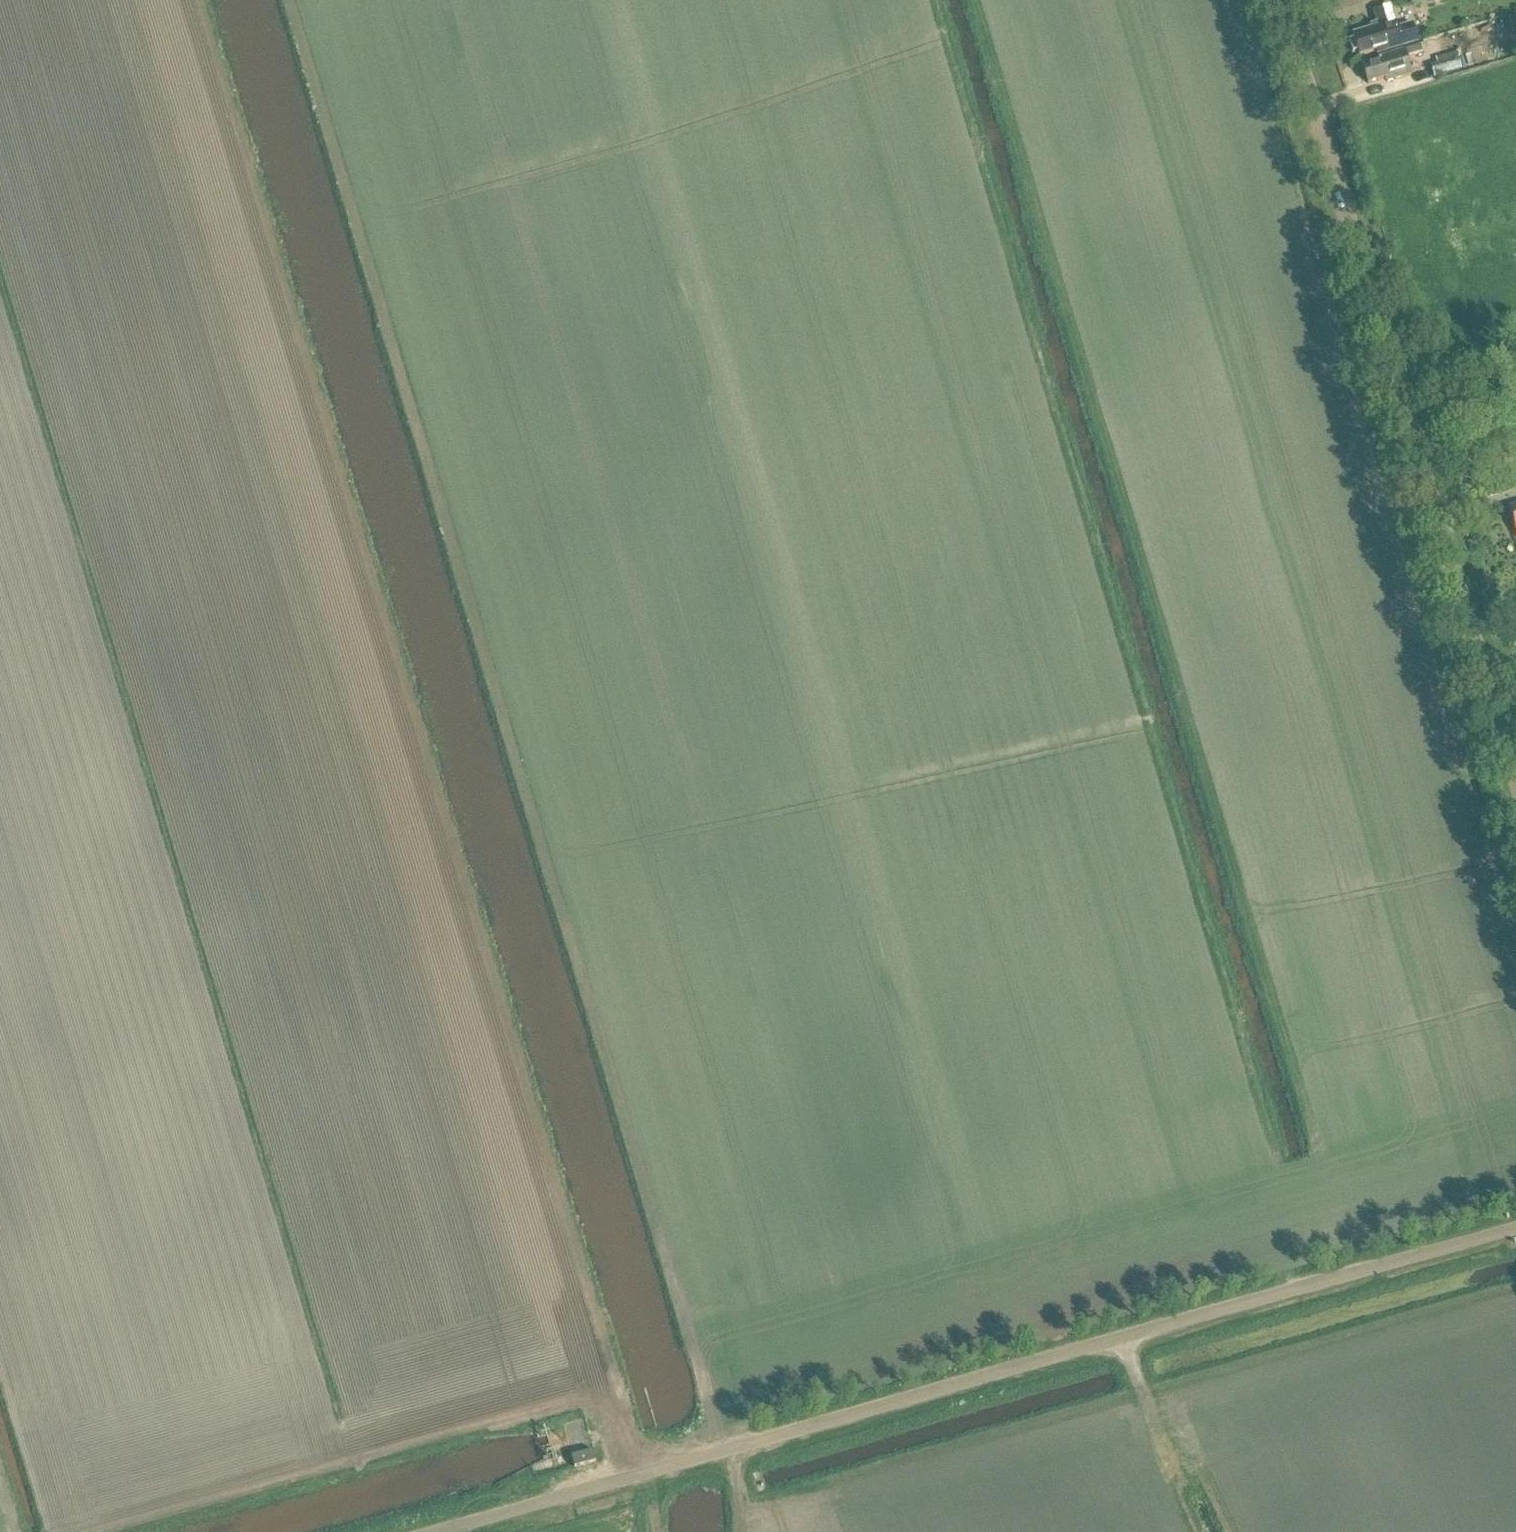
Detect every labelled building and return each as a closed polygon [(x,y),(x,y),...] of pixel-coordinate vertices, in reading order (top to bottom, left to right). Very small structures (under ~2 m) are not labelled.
[(1398,32),(1396,25),(1353,37),(1359,58),(1377,53),(1378,57),(1418,45),(1413,27),(1398,32)] [(1420,48),(1407,52),(1378,61),(1380,65),(1363,70),(1368,87),(1385,81),(1386,85),(1409,78),(1404,61),(1423,55),(1420,48)] [(1437,65),(1431,67),(1434,80),(1461,73),(1458,61),(1460,60),(1458,54),(1436,61),(1437,65)] [(596,1464),(593,1453),(572,1459),(575,1470),(596,1464)]
